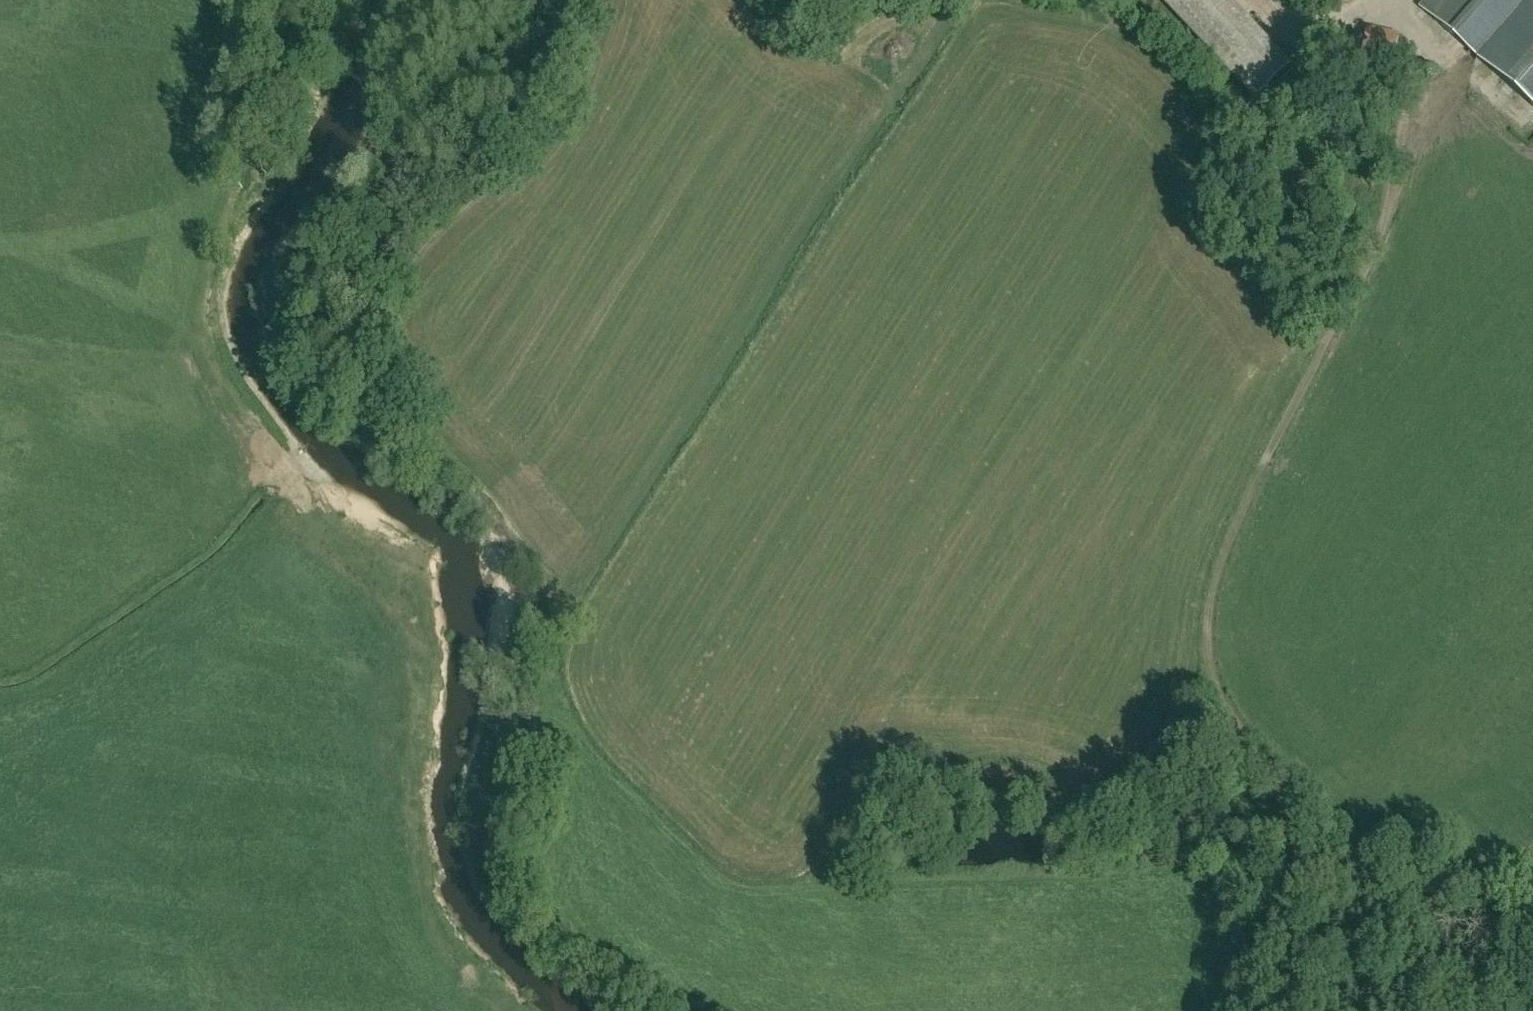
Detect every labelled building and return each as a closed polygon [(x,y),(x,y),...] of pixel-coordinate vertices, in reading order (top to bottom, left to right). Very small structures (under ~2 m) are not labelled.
[(1254,101),(1290,68),(1228,0),(1161,0),(1254,101)] [(1420,6),(1485,63),(1532,105),(1532,0),(1425,0),(1420,6)] [(1361,57),(1392,63),(1398,36),(1367,29),(1361,57)]
